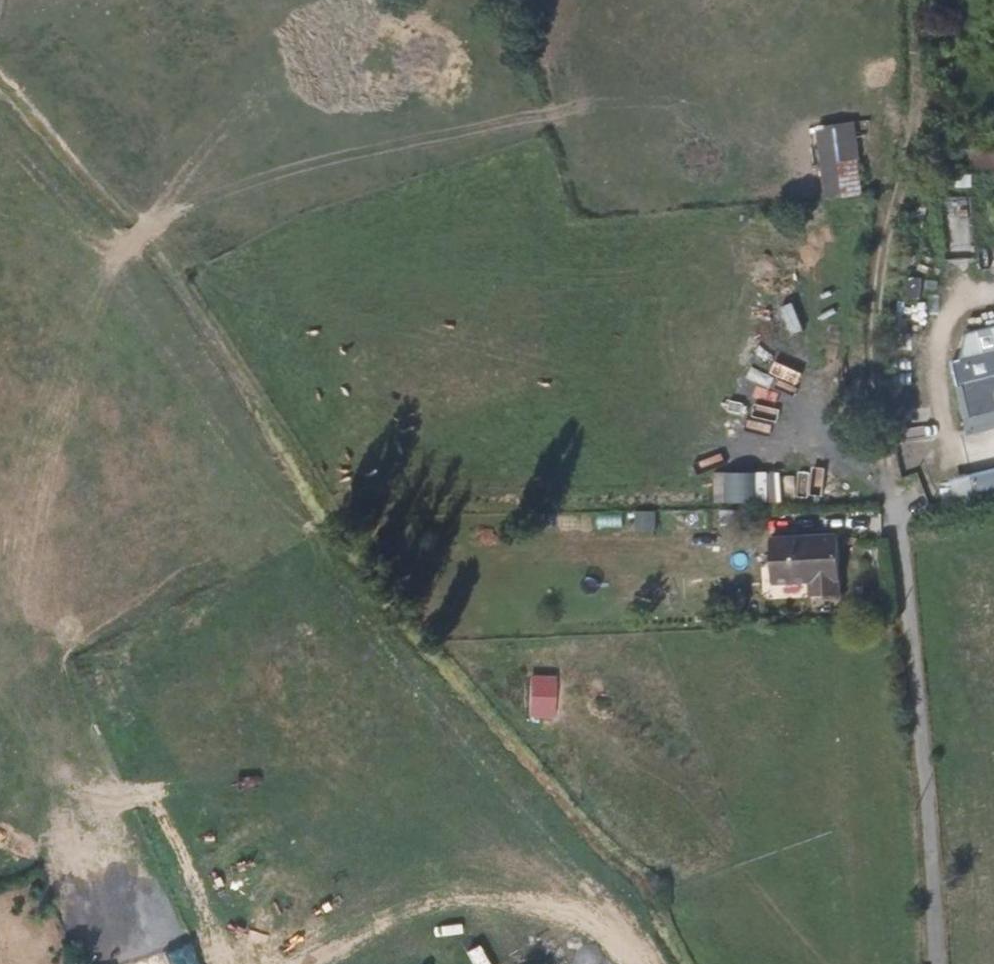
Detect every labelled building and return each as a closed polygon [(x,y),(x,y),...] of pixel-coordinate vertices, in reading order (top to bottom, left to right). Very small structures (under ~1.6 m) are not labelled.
[(824,200),(864,194),(851,119),(812,126),(824,200)] [(993,169),(993,148),(982,151),(987,171),(993,169)] [(969,199),(955,196),(951,215),(965,218),(969,199)] [(969,330),(965,352),(955,355),(974,430),(993,424),(993,323),(969,330)] [(993,494),(993,467),(969,474),(977,499),(993,494)] [(811,470),(713,471),(713,501),(811,500),(811,470)] [(635,510),(634,529),(655,530),(656,511),(635,510)] [(841,598),(835,539),(765,544),(767,586),(808,583),(809,601),(841,598)] [(524,673),(524,716),(550,717),(551,674),(524,673)] [(161,957),(164,963),(197,963),(188,945),(161,957)]
